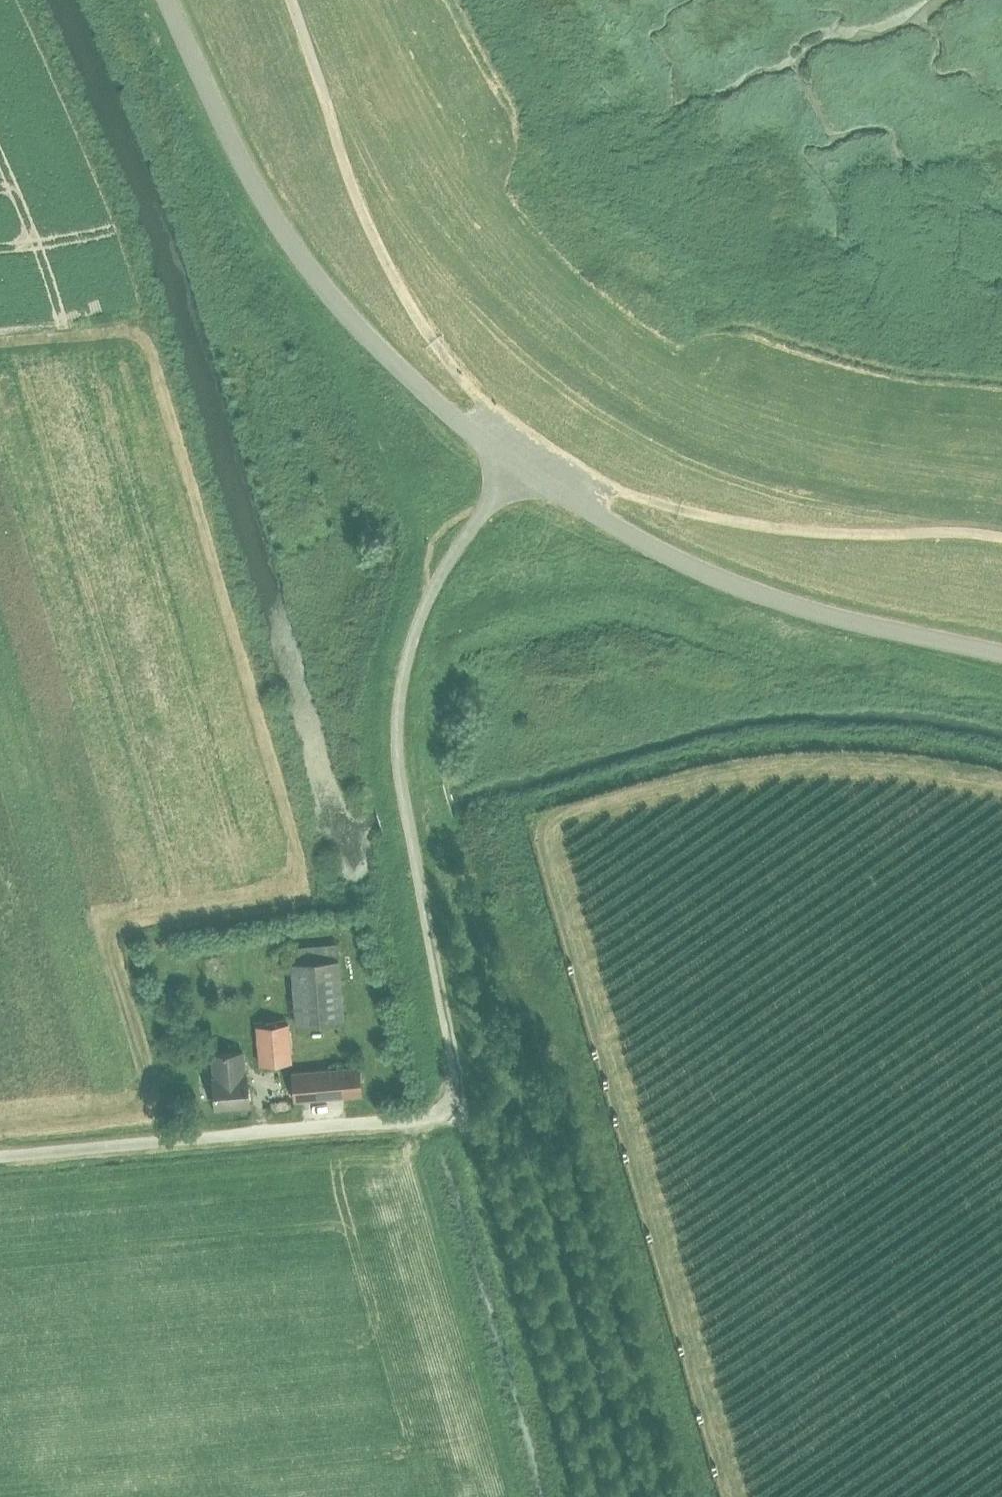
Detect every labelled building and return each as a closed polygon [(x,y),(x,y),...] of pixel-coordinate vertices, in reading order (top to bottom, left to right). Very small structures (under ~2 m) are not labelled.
[(344,1018),(339,958),(338,943),(290,947),(291,962),(296,1022),(344,1018)] [(289,1024),(255,1026),(259,1063),(292,1060),(289,1024)] [(244,1074),(242,1052),(212,1055),(217,1107),(249,1104),(246,1074),(244,1074)] [(360,1093),(357,1065),(292,1071),(294,1099),(360,1093)] [(346,1114),(346,1098),(324,1098),(324,1114),(346,1114)]
